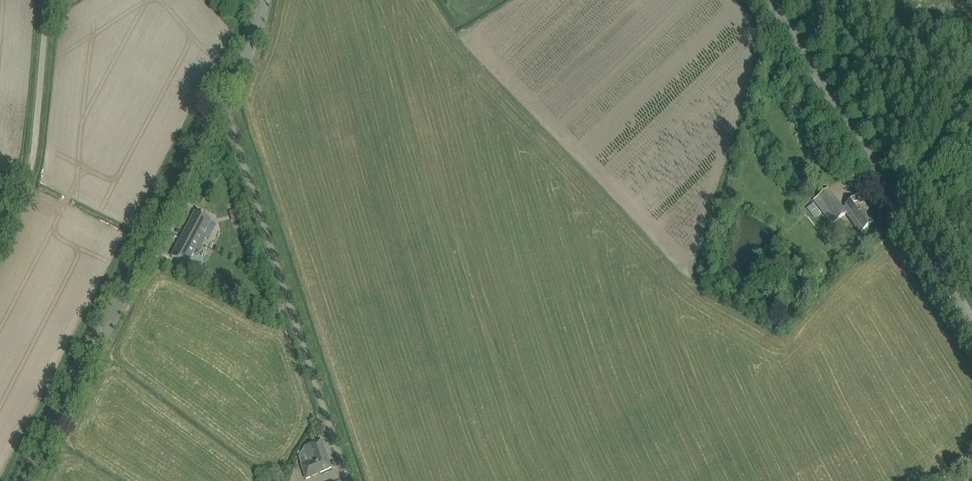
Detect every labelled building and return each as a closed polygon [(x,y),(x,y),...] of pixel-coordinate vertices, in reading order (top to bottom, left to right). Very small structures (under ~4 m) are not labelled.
[(831,226),(845,215),(828,193),(814,204),(831,226)] [(847,205),(840,210),(845,215),(846,217),(853,213),(858,220),(854,223),(860,232),(874,222),(856,198),(847,204),(847,205)] [(241,219),(238,208),(228,211),(231,221),(241,219)] [(184,234),(202,244),(206,237),(203,235),(211,220),(196,211),(184,234)] [(198,251),(202,244),(184,234),(172,257),(187,265),(196,250),(198,251)] [(222,276),(216,273),(213,279),(218,282),(222,276)] [(332,468),(323,441),(305,447),(309,460),(301,462),(305,476),(332,468)]
